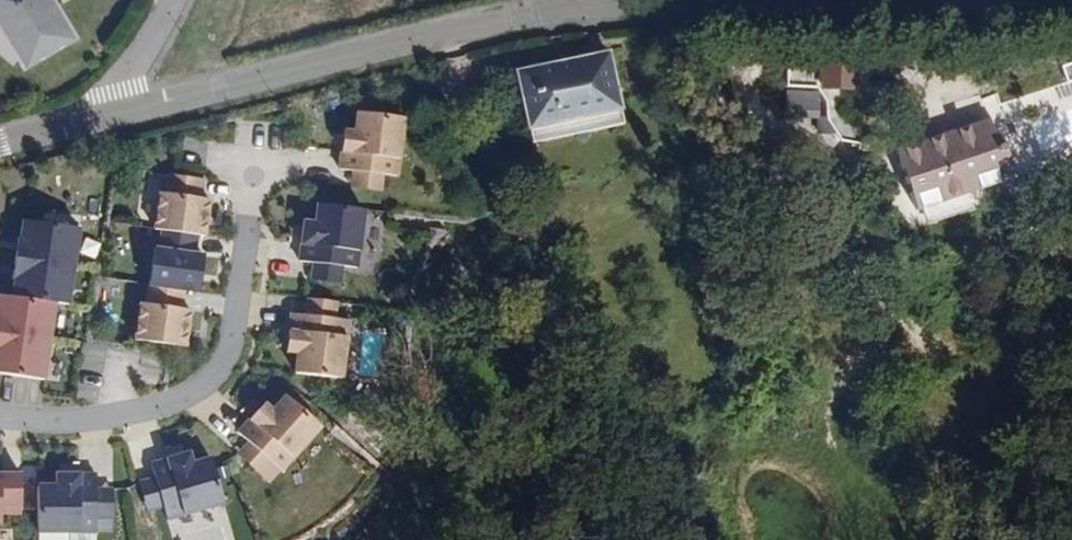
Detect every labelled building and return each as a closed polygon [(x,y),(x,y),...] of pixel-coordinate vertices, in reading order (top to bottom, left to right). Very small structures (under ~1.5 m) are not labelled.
[(42,0),(0,0),(0,39),(1,41),(16,54),(14,59),(19,67),(61,42),(64,30),(51,8),(48,9),(42,0)] [(46,0),(42,0),(48,9),(51,8),(46,0)] [(613,62),(611,54),(594,57),(595,66),(613,62)] [(855,91),(856,57),(825,56),(824,90),(855,91)] [(626,124),(613,62),(595,66),(594,57),(573,62),(574,68),(559,72),(557,65),(520,72),(535,144),(626,124)] [(574,68),(573,62),(557,65),(559,72),(574,68)] [(1063,67),(1068,83),(1071,81),(1071,64),(1063,67)] [(821,94),(799,92),(798,113),(819,115),(821,94)] [(342,148),(339,170),(397,177),(405,119),(358,113),(356,132),(354,150),(342,148)] [(1055,154),(1071,147),(1071,114),(1043,125),(1055,154)] [(1012,180),(990,119),(947,134),(924,142),(897,151),(918,212),(966,196),(979,191),(1012,180)] [(947,134),(943,124),(920,132),(924,142),(947,134)] [(356,132),(345,130),(342,148),(354,150),(356,132)] [(137,337),(186,345),(192,308),(182,307),(185,288),(200,290),(206,254),(196,252),(199,233),(207,234),(212,198),(203,196),(206,177),(173,172),(170,191),(164,190),(158,227),(166,228),(163,247),(157,246),(148,302),(143,301),(137,337)] [(982,202),(979,191),(966,196),(969,207),(982,202)] [(303,239),(301,260),(358,267),(366,209),(319,203),(315,240),(303,239)] [(82,227),(26,219),(24,236),(27,237),(21,278),(17,278),(15,296),(1,293),(0,303),(0,311),(3,312),(0,329),(0,371),(45,378),(57,302),(70,305),(82,227)] [(317,222),(306,221),(303,239),(315,240),(317,222)] [(27,237),(21,236),(15,277),(17,278),(21,278),(27,237)] [(341,380),(348,321),(291,315),(289,336),(300,337),(298,355),(295,374),(341,380)] [(300,337),(289,336),(286,354),(298,355),(300,337)] [(252,417),(238,433),(281,472),(320,428),(286,397),(261,425),(252,417)] [(273,411),(264,404),(252,417),(261,425),(273,411)] [(192,465),(189,454),(172,459),(175,470),(192,465)] [(151,465),(164,510),(221,493),(211,459),(192,465),(175,470),(172,459),(151,465)] [(1,525),(1,514),(21,514),(21,475),(0,475),(0,525),(1,525)] [(37,533),(96,533),(96,475),(74,475),(74,487),(56,487),(38,487),(37,533)] [(74,487),(74,475),(56,475),(56,487),(74,487)]
